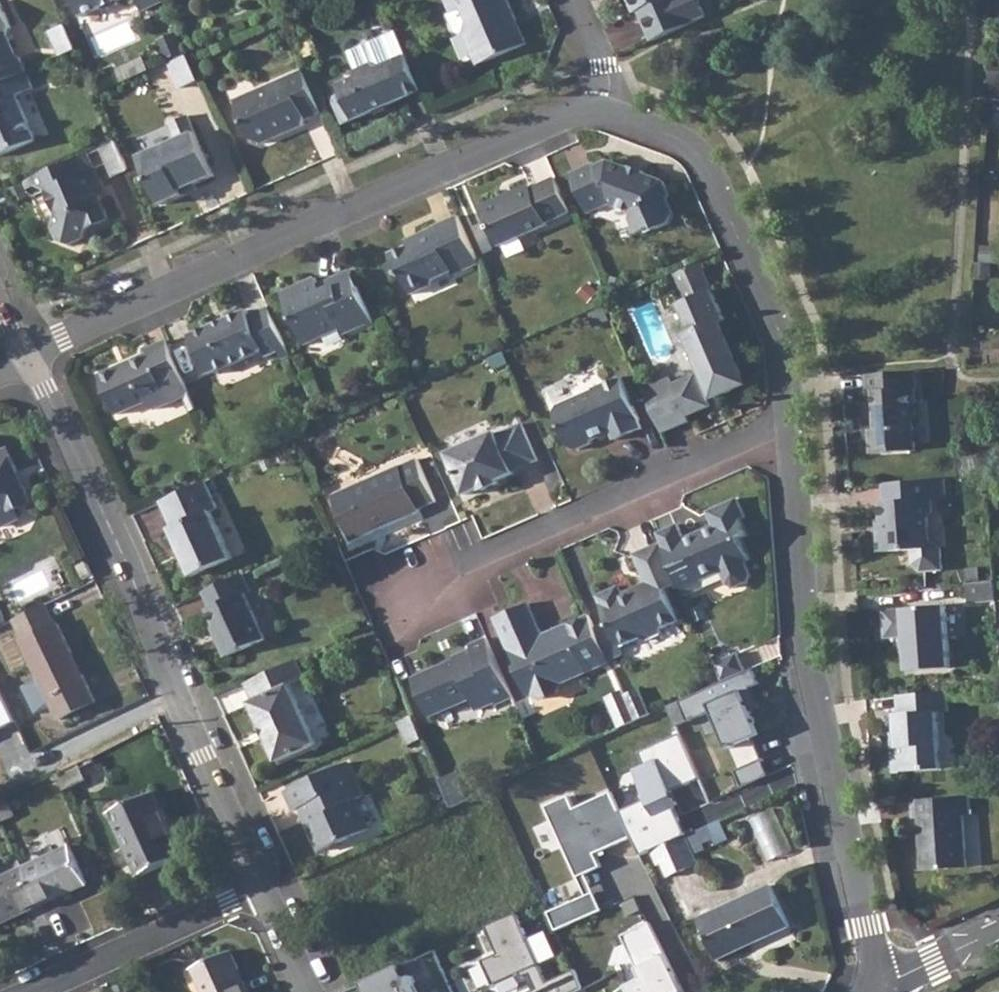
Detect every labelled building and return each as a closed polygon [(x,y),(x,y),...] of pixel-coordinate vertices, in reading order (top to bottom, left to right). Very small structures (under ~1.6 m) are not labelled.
[(82,14),(101,6),(105,7),(118,2),(119,0),(75,0),(82,14)] [(143,9),(164,0),(139,0),(143,9)] [(451,13),(445,16),(454,34),(458,36),(461,35),(464,34),(478,66),(527,45),(508,0),(445,0),(451,13)] [(634,13),(639,11),(651,41),(679,28),(706,16),(699,0),(629,0),(634,13)] [(8,79),(24,72),(18,56),(7,53),(1,39),(6,37),(9,29),(0,8),(0,82),(8,79)] [(423,90),(407,55),(397,31),(350,52),(358,70),(356,77),(341,84),(345,92),(336,97),(347,122),(423,90)] [(322,110),(304,69),(235,98),(252,139),(263,141),(305,124),(306,116),(322,110)] [(0,82),(0,155),(34,140),(15,95),(31,88),(24,72),(8,79),(0,82)] [(184,194),(180,188),(195,182),(214,174),(188,114),(169,122),(176,139),(140,155),(161,204),(184,194)] [(117,140),(102,147),(114,174),(129,168),(125,158),(117,140)] [(79,157),(33,176),(36,183),(36,184),(48,190),(58,213),(53,226),(57,239),(69,244),(81,238),(87,227),(108,218),(96,190),(103,187),(95,168),(89,153),(79,157)] [(594,161),(570,171),(588,211),(612,200),(615,205),(634,213),(632,218),(639,234),(655,226),(657,230),(670,225),(675,213),(667,196),(670,195),(663,179),(646,173),(641,175),(627,169),(628,166),(608,159),(597,163),(594,161)] [(569,208),(555,175),(530,186),(528,183),(480,205),(498,246),(547,224),(545,219),(569,208)] [(33,176),(23,181),(26,188),(36,184),(36,183),(33,176)] [(195,182),(180,188),(184,194),(198,187),(195,182)] [(417,243),(405,247),(388,255),(398,277),(401,275),(410,294),(430,286),(432,280),(451,272),(452,276),(479,264),(458,216),(432,228),(432,229),(414,236),(417,243)] [(414,236),(403,241),(405,247),(417,243),(414,236)] [(700,261),(678,271),(690,300),(683,303),(695,330),(688,334),(706,374),(698,378),(696,373),(673,383),(670,377),(644,389),(662,432),(689,421),(687,415),(710,405),(706,394),(713,391),(716,396),(732,390),(731,387),(742,382),(738,374),(741,373),(718,321),(725,318),(700,261)] [(361,320),(365,318),(370,316),(350,270),(330,278),(333,285),(320,290),(314,276),(281,291),(303,343),(341,327),(344,332),(362,324),(361,320)] [(979,270),(978,284),(993,284),(994,270),(979,270)] [(287,349),(269,308),(250,315),(247,311),(190,336),(207,375),(263,352),(266,358),(279,353),(287,349)] [(370,316),(365,318),(369,328),(374,325),(370,316)] [(150,355),(102,377),(119,416),(148,404),(149,406),(156,411),(185,398),(191,395),(167,342),(147,351),(150,355)] [(287,349),(279,353),(282,360),(290,357),(287,349)] [(915,371),(866,374),(867,393),(872,393),(873,417),(880,424),(881,431),(867,431),(869,456),(912,454),(911,421),(914,422),(912,391),(915,391),(915,371)] [(557,406),(555,413),(570,447),(576,450),(591,444),(593,438),(596,437),(595,433),(605,430),(606,432),(611,430),(616,439),(642,428),(638,420),(640,419),(633,403),(621,377),(592,389),(593,391),(557,406)] [(191,395),(185,398),(192,413),(197,410),(191,395)] [(494,434),(447,455),(465,496),(481,489),(482,491),(498,484),(497,481),(513,474),(512,471),(537,460),(521,424),(495,436),(494,434)] [(18,472),(8,450),(0,454),(0,526),(2,527),(19,519),(14,509),(31,502),(24,487),(13,483),(10,476),(18,472)] [(417,460),(333,496),(353,542),(373,533),(372,530),(381,525),(383,529),(420,512),(418,509),(435,501),(417,460)] [(24,487),(18,472),(10,476),(13,483),(24,487)] [(945,478),(930,479),(931,500),(946,498),(945,478)] [(930,479),(882,483),(884,502),(880,502),(882,529),(878,529),(879,551),(914,549),(914,564),(923,570),(944,569),(944,550),(933,541),(929,540),(928,519),(933,513),(931,500),(930,479)] [(204,482),(161,503),(174,529),(171,530),(193,578),(233,560),(210,513),(217,510),(204,482)] [(678,522),(658,532),(662,541),(677,574),(679,579),(686,594),(706,585),(703,578),(723,569),(729,582),(737,585),(749,580),(752,572),(746,559),(750,557),(741,536),(748,533),(741,517),(746,515),(738,496),(708,509),(714,523),(684,536),(678,522)] [(677,574),(662,541),(635,553),(649,585),(636,591),(635,587),(623,592),(620,585),(598,594),(620,644),(642,635),(648,637),(662,631),(664,625),(680,618),(666,585),(663,580),(677,574)] [(663,580),(666,585),(679,579),(677,574),(663,580)] [(243,575),(223,584),(241,613),(251,633),(256,646),(265,642),(245,595),(251,592),(243,575)] [(993,580),(966,582),(966,600),(993,598),(993,580)] [(223,584),(205,593),(213,609),(207,612),(220,638),(217,645),(223,656),(230,657),(256,646),(251,633),(241,613),(223,584)] [(611,660),(590,613),(551,630),(555,638),(548,641),(530,602),(497,618),(510,647),(532,695),(534,693),(544,699),(560,693),(564,680),(611,660)] [(46,604),(14,619),(24,639),(21,639),(40,678),(24,686),(37,713),(54,705),(60,717),(96,699),(82,674),(77,676),(67,654),(72,651),(58,623),(56,623),(46,604)] [(944,604),(882,608),(884,636),(904,634),(904,642),(900,642),(901,651),(905,655),(906,669),(949,666),(944,604)] [(514,695),(488,636),(472,643),(474,649),(456,657),(458,662),(447,666),(445,664),(414,677),(432,716),(474,698),(479,708),(497,700),(499,702),(514,695)] [(737,650),(715,661),(717,666),(723,678),(746,667),(737,650)] [(82,674),(72,651),(67,654),(77,676),(82,674)] [(291,663),(247,683),(253,698),(250,700),(279,763),(318,745),(291,686),(305,680),(297,660),(291,663)] [(723,678),(673,700),(684,725),(706,715),(720,747),(723,745),(741,783),(761,773),(744,737),(753,733),(734,692),(753,683),(746,667),(723,678)] [(627,695),(629,700),(638,719),(652,712),(641,689),(627,695)] [(897,744),(891,748),(892,765),(900,769),(941,766),(938,709),(948,709),(947,689),(897,693),(898,711),(895,711),(896,731),(897,744)] [(625,691),(611,698),(615,706),(629,700),(627,695),(625,691)] [(0,699),(0,731),(13,725),(0,699)] [(629,700),(615,706),(623,726),(638,719),(629,700)] [(414,715),(400,722),(411,745),(424,739),(414,715)] [(631,836),(638,854),(651,849),(685,834),(673,807),(666,793),(697,777),(675,734),(637,753),(641,764),(628,769),(640,801),(620,811),(631,836)] [(351,762),(289,790),(299,811),(309,806),(316,821),(313,822),(326,850),(374,828),(360,798),(367,795),(351,762)] [(83,764),(58,776),(66,793),(91,782),(83,764)] [(458,770),(442,778),(454,805),(471,797),(458,770)] [(556,928),(595,910),(578,872),(599,863),(594,853),(631,836),(620,811),(609,787),(570,805),(566,794),(542,805),(584,895),(548,912),(556,928)] [(153,790),(110,810),(139,875),(183,855),(153,790)] [(970,793),(913,797),(915,815),(919,815),(921,831),(925,831),(925,842),(922,843),(923,867),(967,864),(963,811),(971,811),(970,793)] [(0,804),(0,816),(2,821),(14,815),(8,800),(0,804)] [(774,808),(752,820),(773,859),(795,847),(774,808)] [(685,834),(651,849),(657,864),(662,862),(668,875),(698,862),(685,834)] [(70,844),(23,865),(41,904),(88,883),(70,844)] [(23,865),(0,876),(0,923),(41,904),(23,865)] [(771,883),(699,917),(718,958),(790,924),(771,883)] [(486,923),(500,954),(481,962),(495,991),(571,991),(576,990),(569,974),(542,986),(533,964),(554,955),(541,927),(526,933),(516,910),(486,923)] [(645,918),(616,933),(639,978),(623,986),(626,991),(681,991),(645,918)] [(203,991),(249,991),(230,951),(192,968),(203,991)] [(356,983),(360,991),(413,991),(405,975),(398,978),(394,967),(356,983)]
